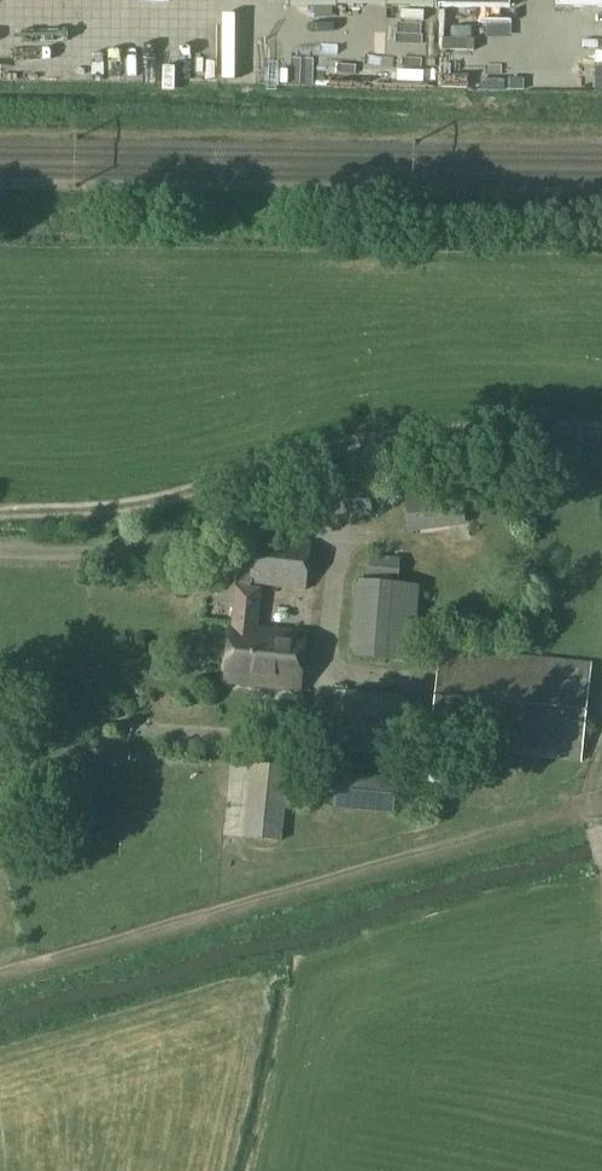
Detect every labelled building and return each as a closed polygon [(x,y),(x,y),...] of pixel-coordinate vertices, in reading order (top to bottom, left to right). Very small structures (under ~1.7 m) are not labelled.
[(555,9),(601,10),(601,0),(555,0),(555,9)] [(406,38),(406,21),(369,20),(369,37),(406,38)] [(601,93),(601,44),(591,44),(590,93),(601,93)] [(372,513),(370,486),(299,492),(302,518),(372,513)] [(461,494),(414,499),(416,518),(417,525),(463,519),(461,494)] [(232,628),(231,628),(226,682),(299,690),(306,633),(257,628),(261,589),(250,588),(250,583),(306,591),(311,542),(254,535),(251,564),(238,562),(232,628)] [(356,580),(349,657),(414,663),(419,599),(426,600),(426,587),(420,587),(420,585),(399,584),(401,558),(370,555),(368,581),(356,580)] [(592,663),(440,646),(429,746),(582,763),(592,663)] [(404,697),(347,690),(340,750),(398,757),(404,697)] [(290,767),(251,763),(244,838),(282,841),(290,767)] [(397,777),(337,771),(334,808),(394,814),(397,777)]
